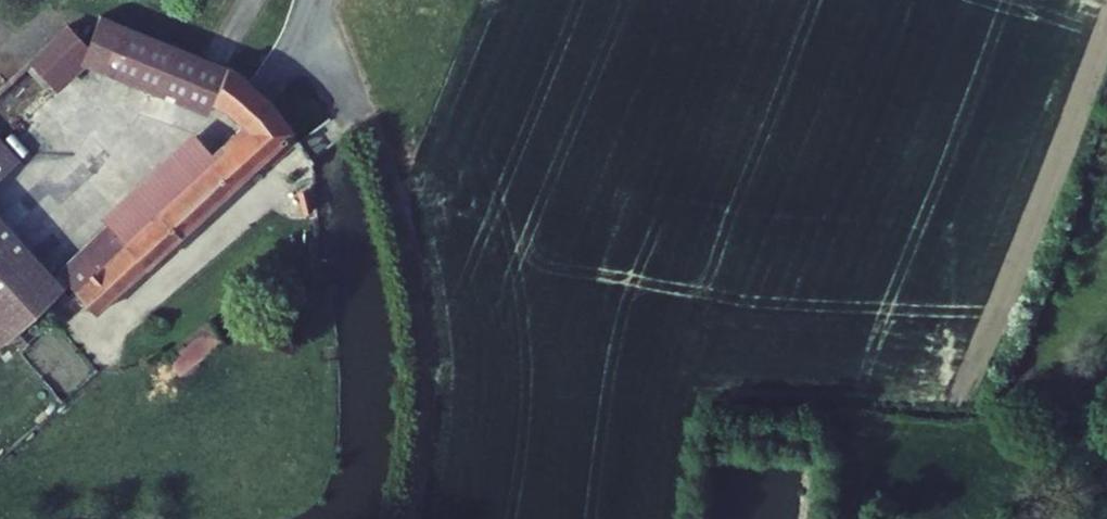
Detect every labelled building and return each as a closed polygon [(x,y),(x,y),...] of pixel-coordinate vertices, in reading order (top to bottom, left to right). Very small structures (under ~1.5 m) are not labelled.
[(98,292),(303,113),(246,59),(235,53),(238,43),(184,19),(180,28),(115,0),(108,0),(103,10),(93,1),(89,4),(86,0),(84,0),(78,6),(75,2),(0,70),(0,118),(99,25),(221,80),(255,109),(229,131),(232,133),(222,141),(127,226),(109,206),(61,247),(0,186),(0,282),(6,288),(0,294),(12,305),(17,299),(29,311),(49,291),(60,304),(87,280),(98,292)] [(109,206),(127,226),(222,141),(199,117),(104,200),(109,206)] [(162,353),(176,377),(218,352),(203,327),(162,353)]
